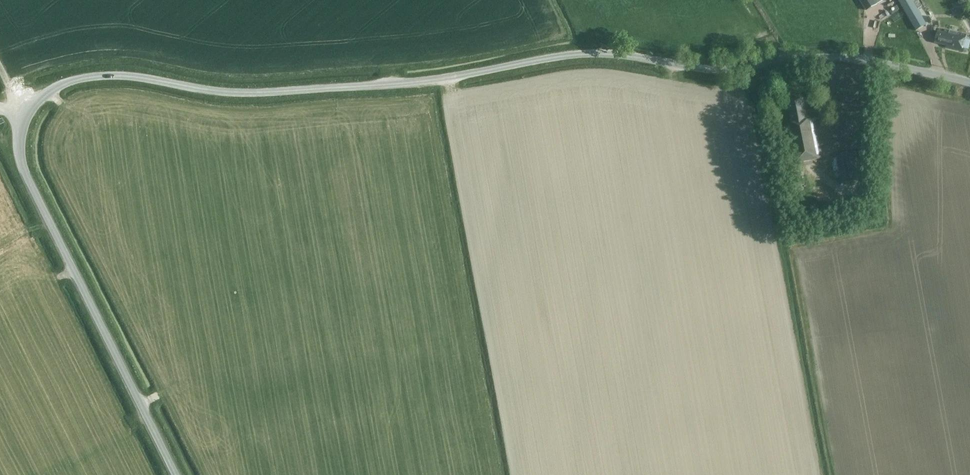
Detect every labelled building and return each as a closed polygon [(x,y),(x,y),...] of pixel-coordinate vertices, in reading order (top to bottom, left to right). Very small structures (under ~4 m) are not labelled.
[(867,11),(877,4),(875,0),(861,0),(867,11)] [(916,30),(919,28),(927,24),(913,0),(899,0),(916,30)] [(960,16),(969,10),(964,0),(963,0),(954,5),(960,16)] [(966,35),(944,30),(943,33),(938,31),(935,42),(946,45),(946,47),(962,51),(966,35)] [(808,121),(804,99),(788,101),(792,123),(786,124),(794,163),(823,157),(815,119),(808,121)] [(843,183),(862,179),(856,151),(837,155),(843,183)]
